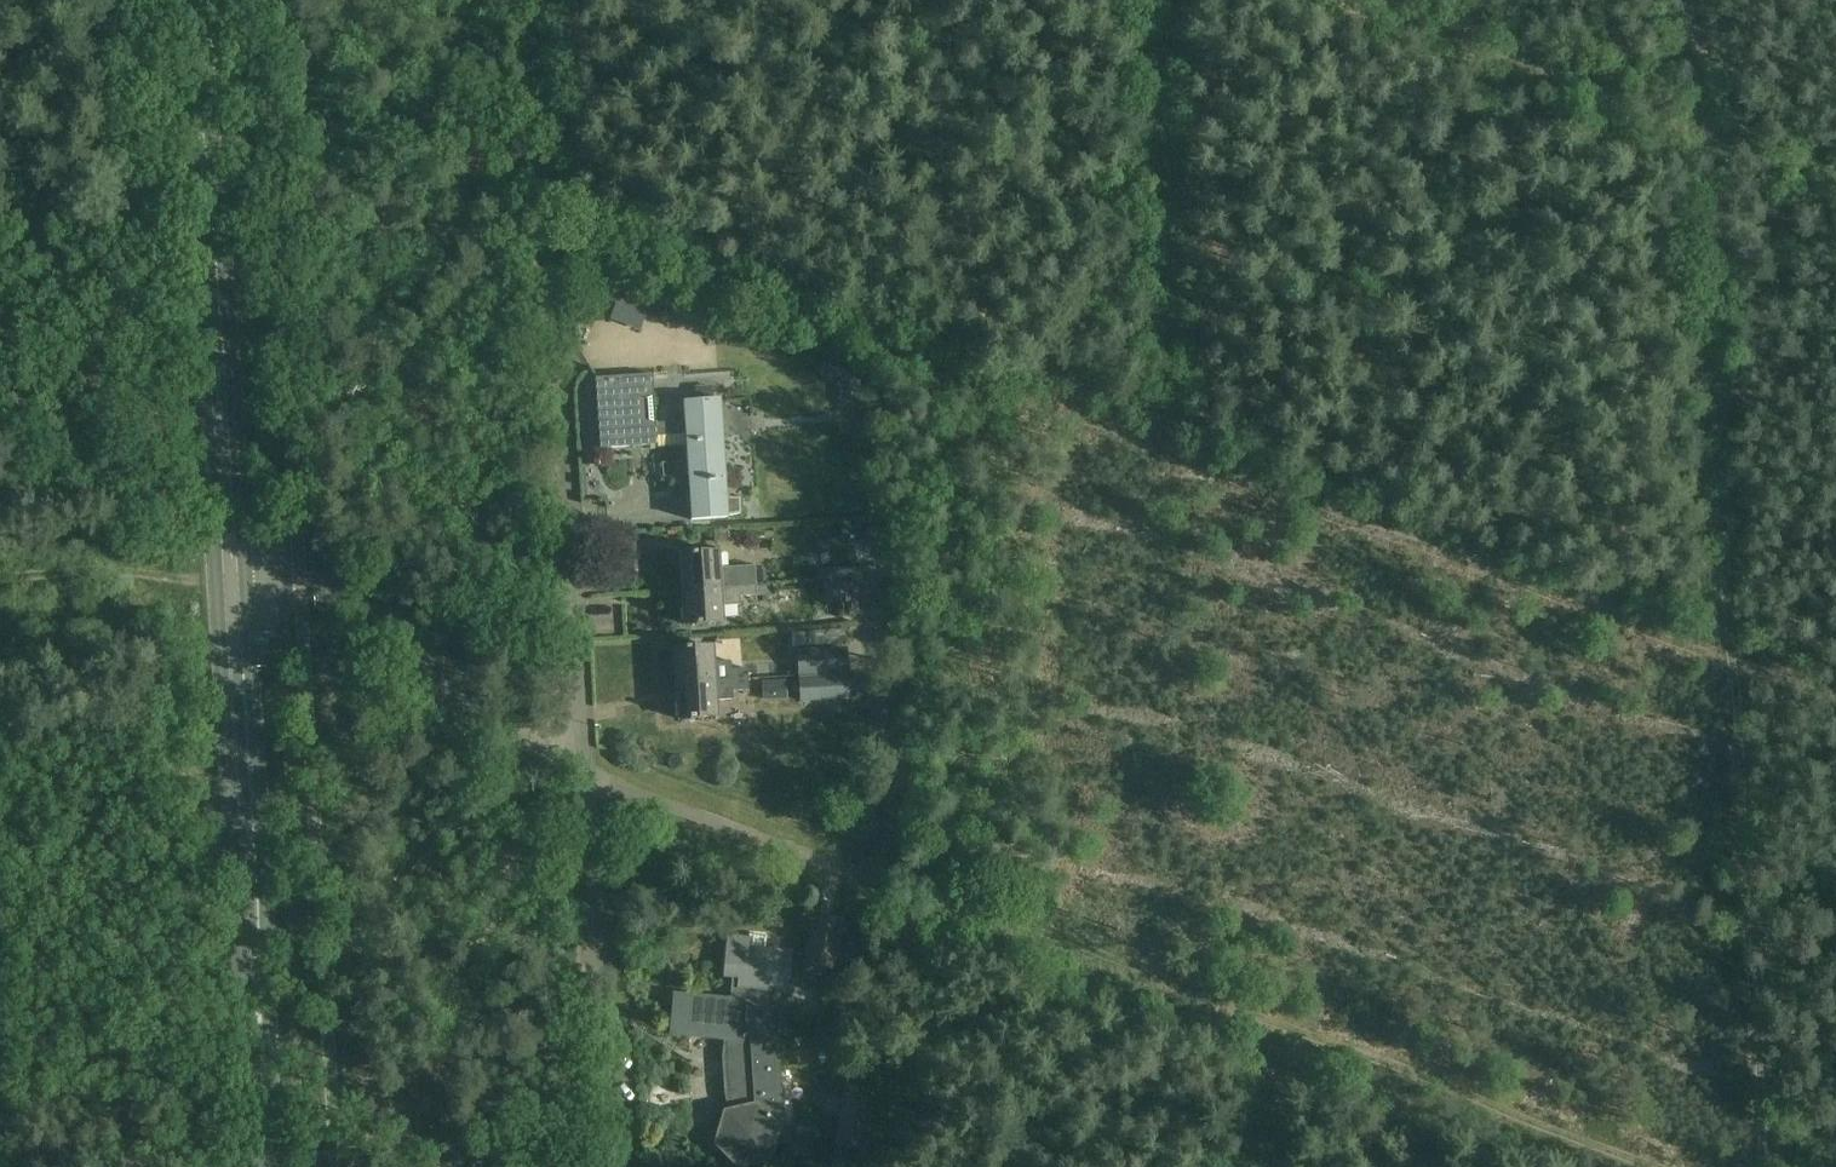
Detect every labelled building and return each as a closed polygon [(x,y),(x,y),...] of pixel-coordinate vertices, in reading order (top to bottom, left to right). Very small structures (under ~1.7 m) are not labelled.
[(584,270),(574,297),(632,318),(642,291),(584,270)] [(727,518),(720,400),(686,402),(686,394),(654,395),(653,376),(596,379),(600,448),(657,445),(657,435),(686,433),(691,520),(727,518)] [(681,555),(683,589),(756,585),(755,566),(719,568),(718,552),(681,555)] [(853,580),(852,580),(853,594),(879,593),(877,567),(852,569),(853,579),(853,580)] [(853,594),(852,580),(824,582),(825,605),(853,603),(853,594)] [(756,585),(683,589),(685,624),(722,622),(721,606),(741,605),(740,597),(757,596),(756,585)] [(821,618),(821,631),(841,631),(841,618),(821,618)] [(675,649),(677,684),(749,680),(749,669),(732,670),(732,662),(713,663),(713,647),(675,649)] [(798,656),(799,678),(847,675),(846,653),(798,656)] [(849,697),(847,675),(799,678),(800,700),(849,697)] [(749,680),(677,684),(679,719),(717,717),(716,701),(734,700),(733,692),(750,691),(749,680)] [(805,964),(834,970),(843,922),(815,917),(805,964)] [(782,1128),(777,1035),(784,1033),(786,1015),(757,1007),(759,988),(786,991),(790,953),(749,949),(750,940),(729,938),(725,976),(733,977),(730,1000),(676,994),(671,1034),(726,1040),(724,1058),(728,1112),(726,1113),(716,1143),(738,1166),(769,1159),(778,1129),(782,1128)] [(866,1154),(873,1106),(844,1102),(837,1150),(866,1154)]
